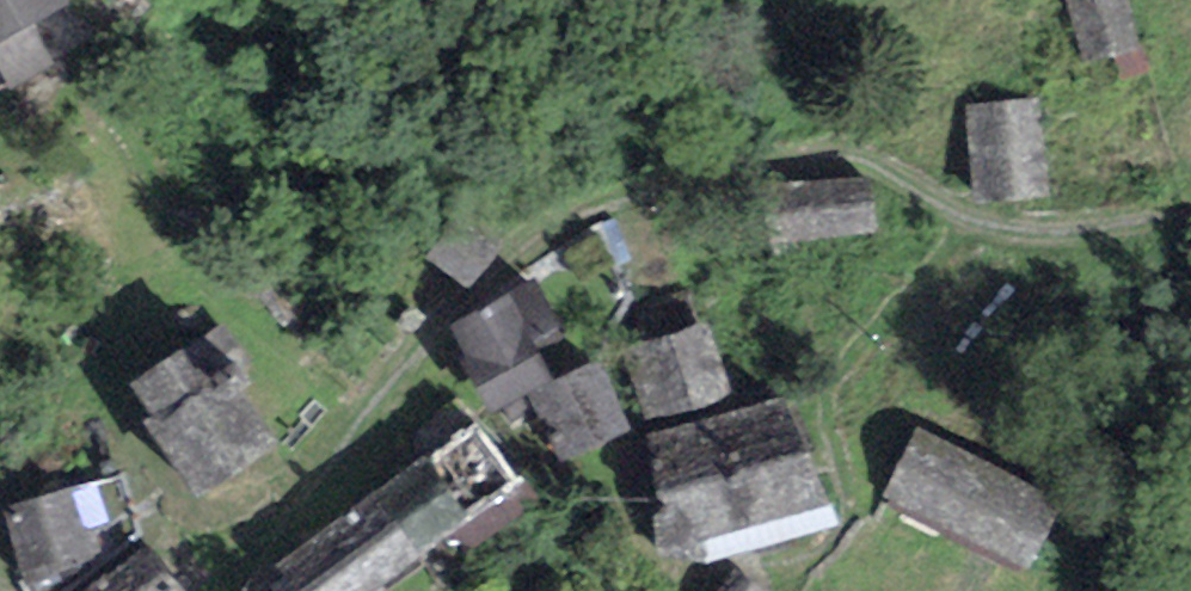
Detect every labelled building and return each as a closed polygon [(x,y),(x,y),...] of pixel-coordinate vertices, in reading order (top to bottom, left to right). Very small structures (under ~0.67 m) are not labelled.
[(64,0),(0,0),(0,54),(2,54),(17,83),(50,67),(27,25),(66,4),(64,0)] [(1087,57),(1137,46),(1126,0),(1073,0),(1087,57)] [(1045,103),(972,108),(979,200),(1051,195),(1045,103)] [(877,177),(769,187),(776,264),(819,261),(817,238),(882,232),(877,177)] [(496,249),(459,219),(432,252),(468,282),(496,249)] [(540,282),(451,321),(489,408),(533,390),(553,382),(532,335),(559,324),(540,282)] [(711,328),(621,358),(644,424),(733,395),(711,328)] [(284,443),(221,335),(142,381),(205,489),(284,443)] [(599,361),(553,382),(533,390),(564,458),(629,429),(599,361)] [(786,397),(650,439),(685,553),(821,512),(786,397)] [(278,573),(291,590),(374,590),(517,486),(474,428),(278,573)] [(1060,496),(926,431),(891,501),(1025,567),(1060,496)] [(73,485),(10,505),(32,573),(95,553),(73,485)] [(154,546),(96,590),(180,590),(185,587),(154,546)] [(740,571),(726,590),(763,590),(765,589),(740,571)]
